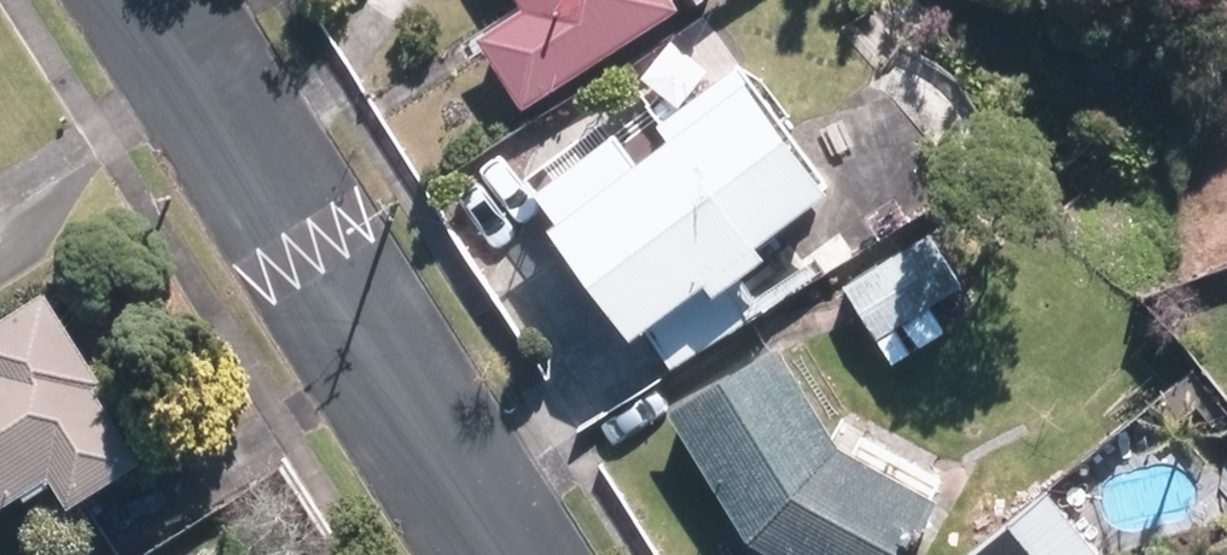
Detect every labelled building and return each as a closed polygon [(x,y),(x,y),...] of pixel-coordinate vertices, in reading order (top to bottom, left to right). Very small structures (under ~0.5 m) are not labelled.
[(474,29),(519,100),(673,0),(519,0),(474,29)] [(832,179),(749,68),(555,215),(634,327),(644,322),(666,356),(727,320),(702,278),(712,271),(721,280),(773,242),(765,229),(832,179)] [(9,227),(0,212),(0,233),(9,227)] [(963,274),(930,220),(837,277),(886,354),(942,320),(927,296),(963,274)] [(66,279),(0,320),(0,502),(66,460),(87,492),(161,443),(113,371),(122,366),(66,279)] [(745,530),(791,554),(909,554),(943,493),(838,438),(776,333),(666,398),(745,530)] [(1203,369),(1226,395),(1226,349),(1203,369)] [(1050,493),(976,547),(982,554),(1097,554),(1050,493)] [(199,540),(185,554),(215,554),(199,540)]
